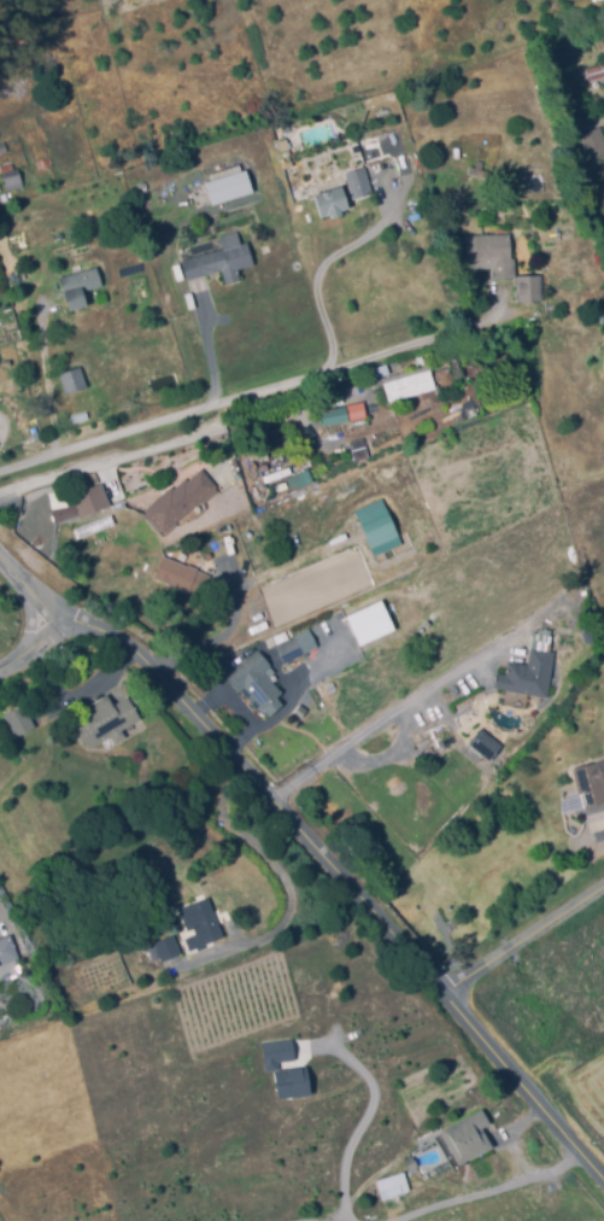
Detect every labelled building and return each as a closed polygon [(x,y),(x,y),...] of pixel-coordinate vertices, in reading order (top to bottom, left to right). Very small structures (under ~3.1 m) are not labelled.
[(587,68),(603,62),(603,74),(590,78),(587,68)] [(602,125),(603,133),(603,146),(587,152),(581,133),(602,125)] [(40,168),(37,159),(51,154),(53,163),(40,168)] [(489,179),(469,170),(471,164),(476,166),(479,159),(485,160),(482,168),(492,171),(489,179)] [(8,188),(2,164),(12,162),(14,168),(20,166),(25,183),(8,188)] [(353,195),(347,171),(366,166),(371,191),(353,195)] [(213,203),(206,181),(246,168),(253,189),(213,203)] [(329,217),(328,215),(322,216),(315,192),(344,183),(351,209),(346,210),(346,211),(329,217)] [(227,281),(223,269),(187,279),(182,259),(225,247),(222,235),(239,230),(241,243),(248,241),(253,262),(238,265),(241,278),(227,281)] [(493,276),(492,261),(486,261),(486,258),(475,258),(473,234),(511,230),(514,256),(515,257),(516,274),(493,276)] [(70,309),(60,275),(98,265),(102,284),(84,288),(89,304),(70,309)] [(518,299),(517,273),(543,273),(543,298),(518,299)] [(68,392),(60,373),(82,366),(89,385),(68,392)] [(386,381),(433,369),(439,391),(415,397),(416,401),(407,403),(406,399),(393,403),(386,381)] [(348,407),(366,403),(366,405),(377,403),(380,414),(351,420),(348,407)] [(317,425),(327,423),(324,410),(342,407),(345,422),(332,425),(334,434),(319,437),(317,425)] [(164,531),(146,509),(172,485),(176,489),(187,478),(188,479),(203,467),(217,484),(216,485),(218,489),(205,501),(201,497),(164,531)] [(289,492),(311,482),(305,468),(282,478),(289,492)] [(80,515),(71,492),(102,479),(112,503),(80,515)] [(374,549),(360,520),(385,509),(398,538),(374,549)] [(200,603),(189,598),(192,592),(169,583),(170,580),(157,574),(164,555),(212,574),(200,603)] [(406,594),(399,584),(404,580),(411,590),(406,594)] [(354,644),(391,632),(382,602),(345,613),(354,644)] [(428,626),(423,621),(427,618),(433,623),(428,626)] [(286,659),(276,642),(295,632),(297,636),(311,629),(318,645),(305,652),(304,650),(286,659)] [(254,653),(266,667),(259,673),(277,695),(274,700),(278,708),(265,719),(259,711),(256,713),(239,690),(234,694),(222,679),(254,653)] [(489,690),(544,700),(552,655),(547,654),(544,656),(528,653),(523,667),(505,665),(502,678),(492,677),(489,690)] [(123,699),(136,720),(118,732),(122,738),(111,746),(106,738),(89,750),(88,747),(86,750),(69,725),(94,711),(90,706),(102,697),(109,706),(123,699)] [(20,706),(31,729),(12,740),(0,717),(20,706)] [(464,746),(486,764),(499,748),(477,731),(464,746)] [(569,772),(579,808),(603,802),(603,785),(603,762),(569,772)] [(190,948),(187,936),(197,933),(194,927),(188,928),(180,907),(209,896),(223,936),(190,948)] [(162,960),(156,940),(175,934),(181,953),(162,960)] [(437,941),(442,955),(455,950),(450,936),(437,941)] [(14,960),(0,965),(0,940),(7,937),(14,960)] [(99,971),(95,960),(105,958),(107,969),(99,971)] [(264,1071),(277,1069),(276,1063),(293,1059),(289,1037),(258,1042),(264,1071)] [(275,1099),(308,1094),(303,1065),(271,1071),(275,1099)] [(457,1164),(440,1129),(482,1108),(491,1123),(483,1127),(493,1146),(457,1164)] [(382,1198),(376,1179),(404,1170),(410,1190),(382,1198)]
